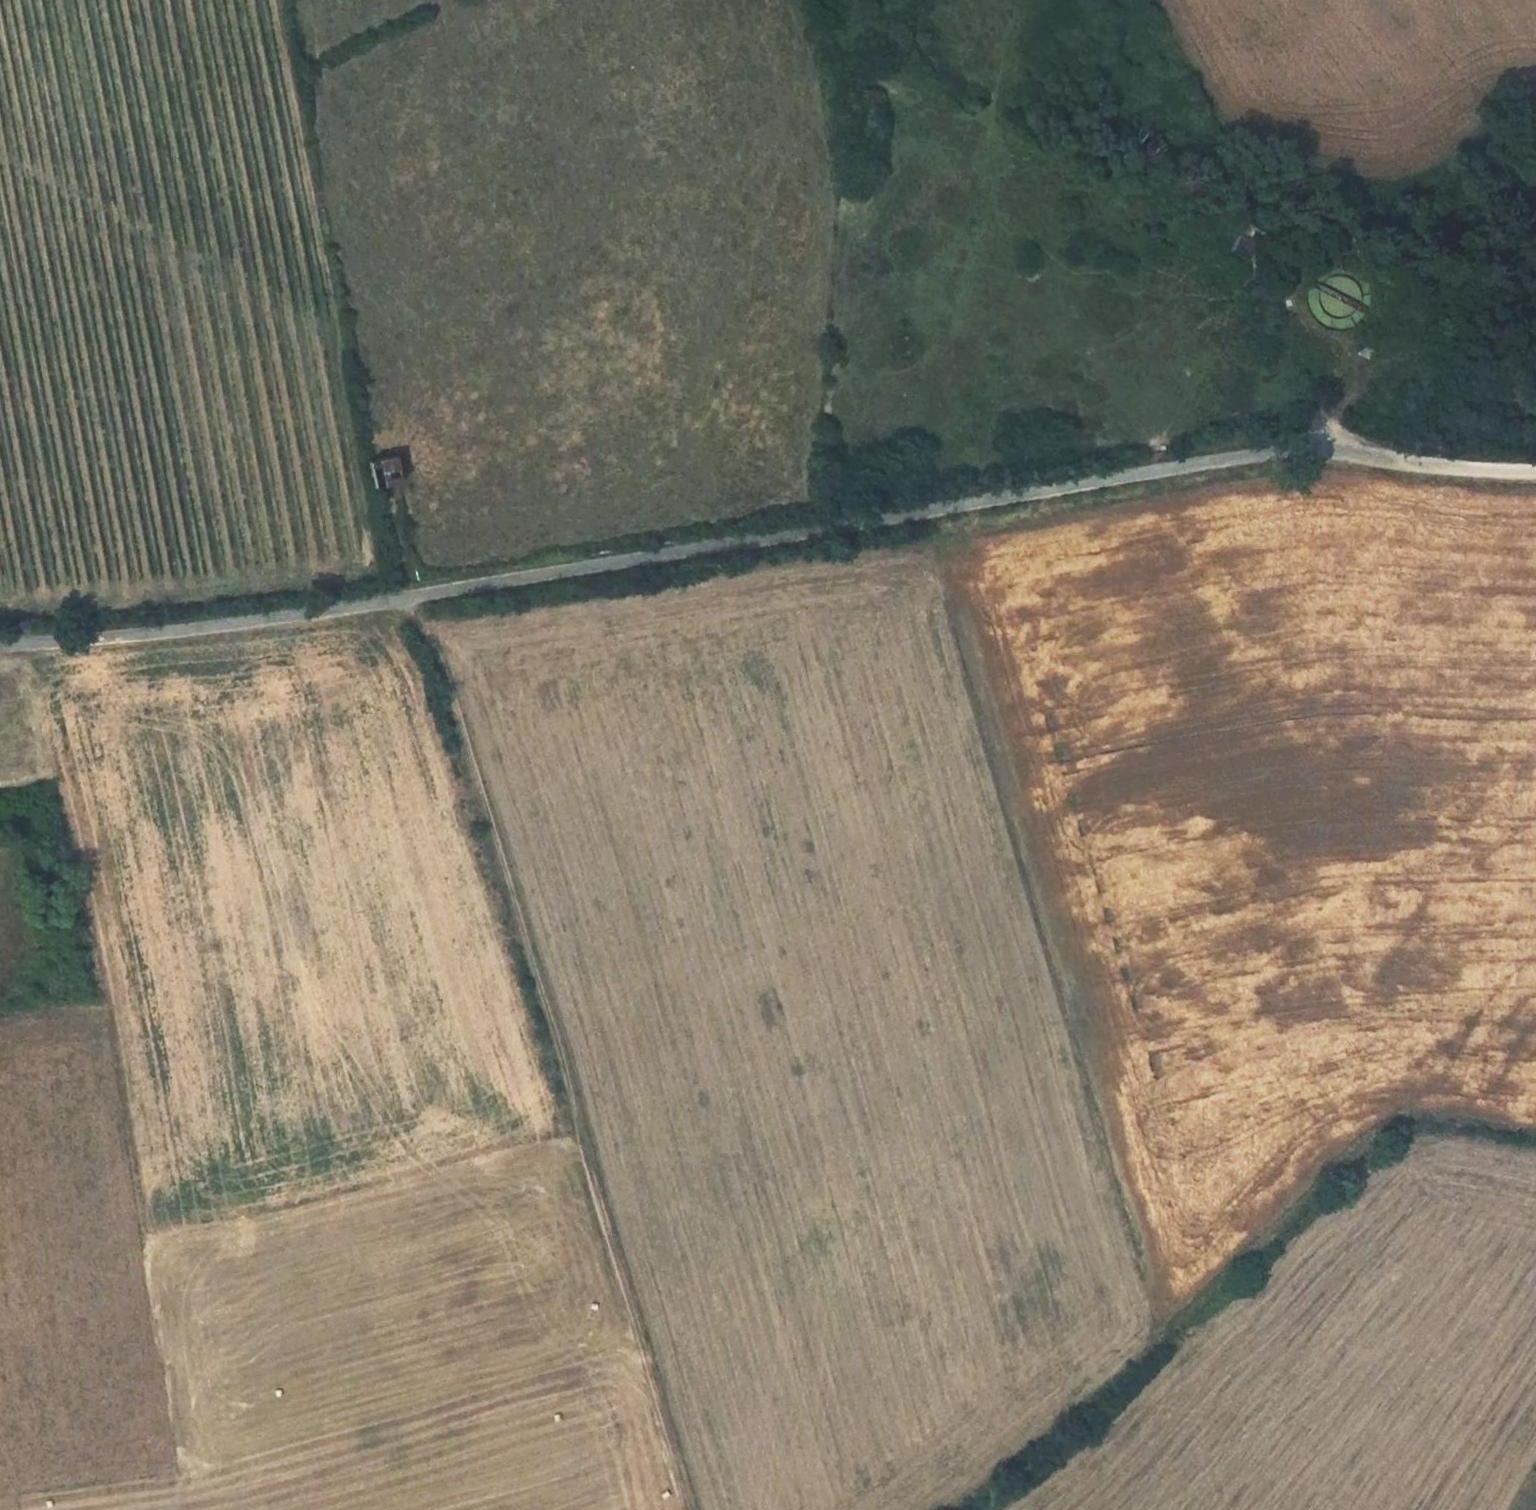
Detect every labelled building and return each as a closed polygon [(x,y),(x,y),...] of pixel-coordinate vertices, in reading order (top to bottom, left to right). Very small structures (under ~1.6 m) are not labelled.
[(1230,255),(1257,261),(1262,239),(1235,233),(1230,255)] [(400,484),(395,453),(367,458),(373,488),(400,484)]
